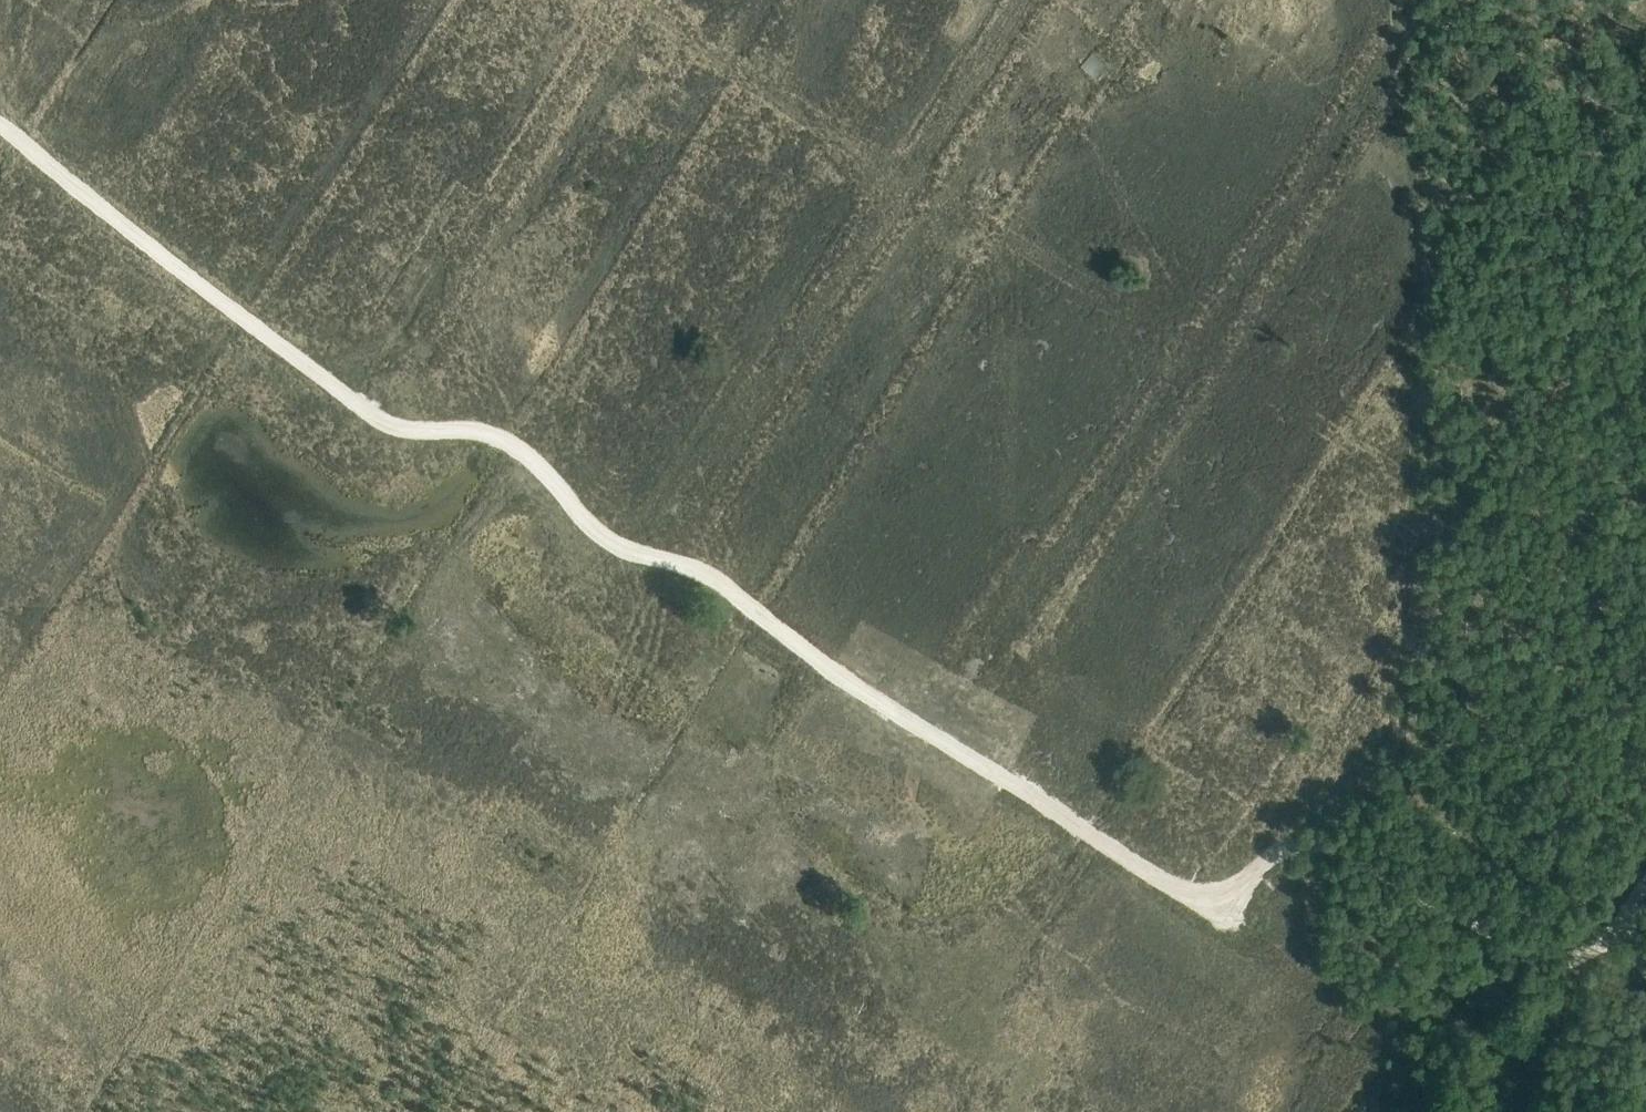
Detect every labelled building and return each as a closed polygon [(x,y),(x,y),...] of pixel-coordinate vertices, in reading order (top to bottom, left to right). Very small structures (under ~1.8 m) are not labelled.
[(1099,52),(1088,66),(1103,77),(1113,63),(1099,52)]
